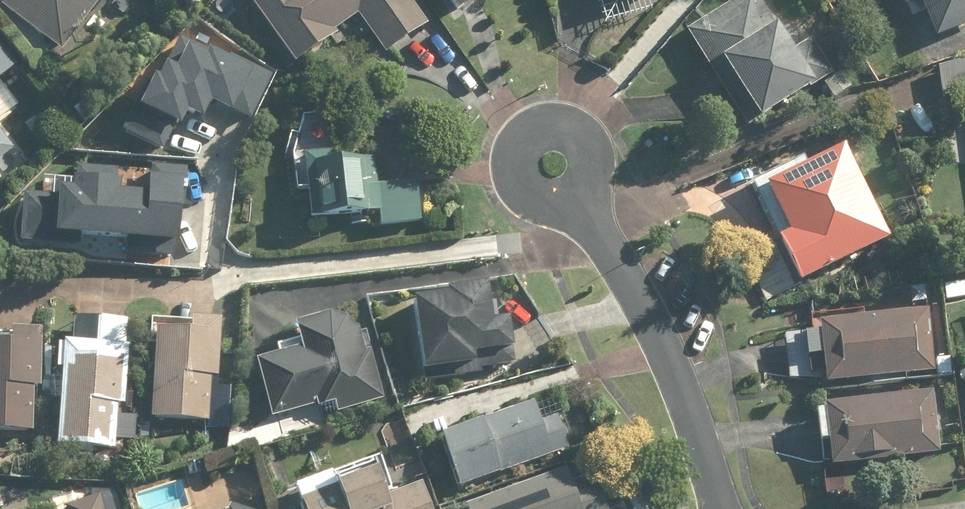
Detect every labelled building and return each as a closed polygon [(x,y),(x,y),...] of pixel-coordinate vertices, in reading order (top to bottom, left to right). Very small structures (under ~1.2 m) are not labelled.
[(1,6),(62,52),(101,0),(5,0),(1,6)] [(292,68),(357,22),(383,58),(426,27),(407,0),(243,0),(292,68)] [(449,20),(479,0),(436,0),(449,20)] [(684,34),(745,131),(819,85),(831,104),(852,91),(842,75),(833,80),(809,42),(791,53),(760,3),(765,0),(737,0),(684,34)] [(916,4),(933,42),(964,28),(964,0),(906,0),(909,7),(916,4)] [(280,73),(182,41),(157,69),(121,133),(164,150),(197,111),(256,120),(280,73)] [(16,70),(0,49),(0,82),(16,70)] [(932,69),(941,102),(964,95),(964,60),(932,69)] [(741,260),(762,303),(888,242),(862,188),(834,201),(826,183),(850,172),(831,132),(771,161),(780,179),(755,191),(780,242),(741,260)] [(9,149),(0,136),(0,156),(9,149)] [(355,160),(302,165),(307,222),(360,217),(355,160)] [(73,190),(23,192),(19,252),(182,267),(182,177),(149,174),(143,197),(113,190),(114,164),(83,161),(73,190)] [(418,181),(377,181),(377,229),(419,229),(418,181)] [(485,290),(409,299),(418,376),(473,369),(472,358),(513,353),(510,324),(489,326),(485,290)] [(375,402),(350,316),(290,334),(295,351),(254,364),(272,423),(330,406),(333,415),(375,402)] [(925,316),(812,328),(818,391),(948,378),(946,358),(929,360),(925,316)] [(125,323),(76,321),(75,352),(61,351),(56,453),(114,456),(115,410),(121,410),(125,323)] [(215,383),(218,329),(152,324),(145,423),(206,427),(209,383),(215,383)] [(27,441),(30,394),(35,395),(38,341),(0,339),(0,439),(27,441)] [(818,412),(827,499),(849,496),(846,468),(935,459),(929,401),(818,412)] [(539,425),(532,407),(438,443),(457,492),(572,448),(560,417),(539,425)] [(299,508),(425,508),(417,485),(391,495),(380,463),(294,493),(299,508)] [(563,473),(471,508),(606,508),(594,477),(569,487),(563,473)]
